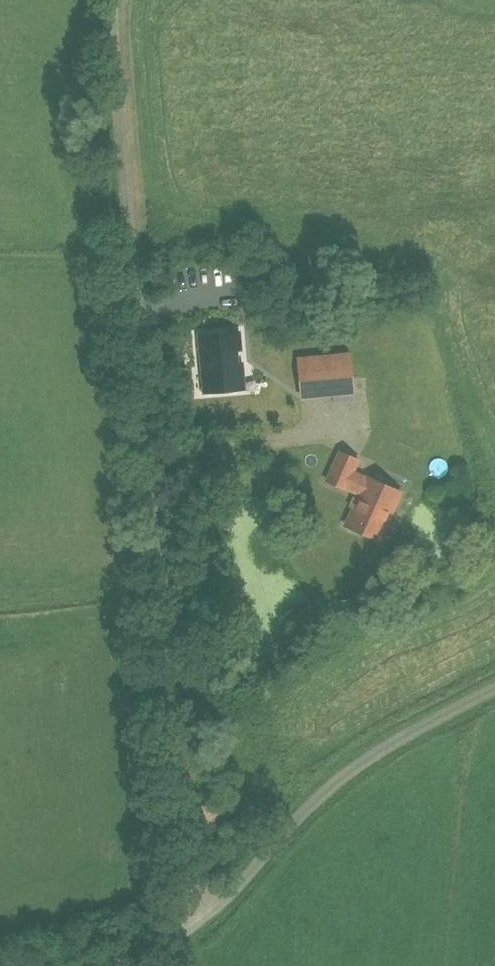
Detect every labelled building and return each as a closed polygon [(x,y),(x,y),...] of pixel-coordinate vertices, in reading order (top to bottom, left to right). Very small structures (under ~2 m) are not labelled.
[(235,344),(197,348),(203,403),(241,399),(238,373),(234,374),(233,362),(237,361),(235,344)] [(297,356),(299,380),(352,375),(350,351),(297,356)] [(327,479),(345,487),(346,485),(359,491),(344,523),(380,540),(402,493),(366,476),(365,478),(352,472),(357,459),(339,451),(327,479)]
